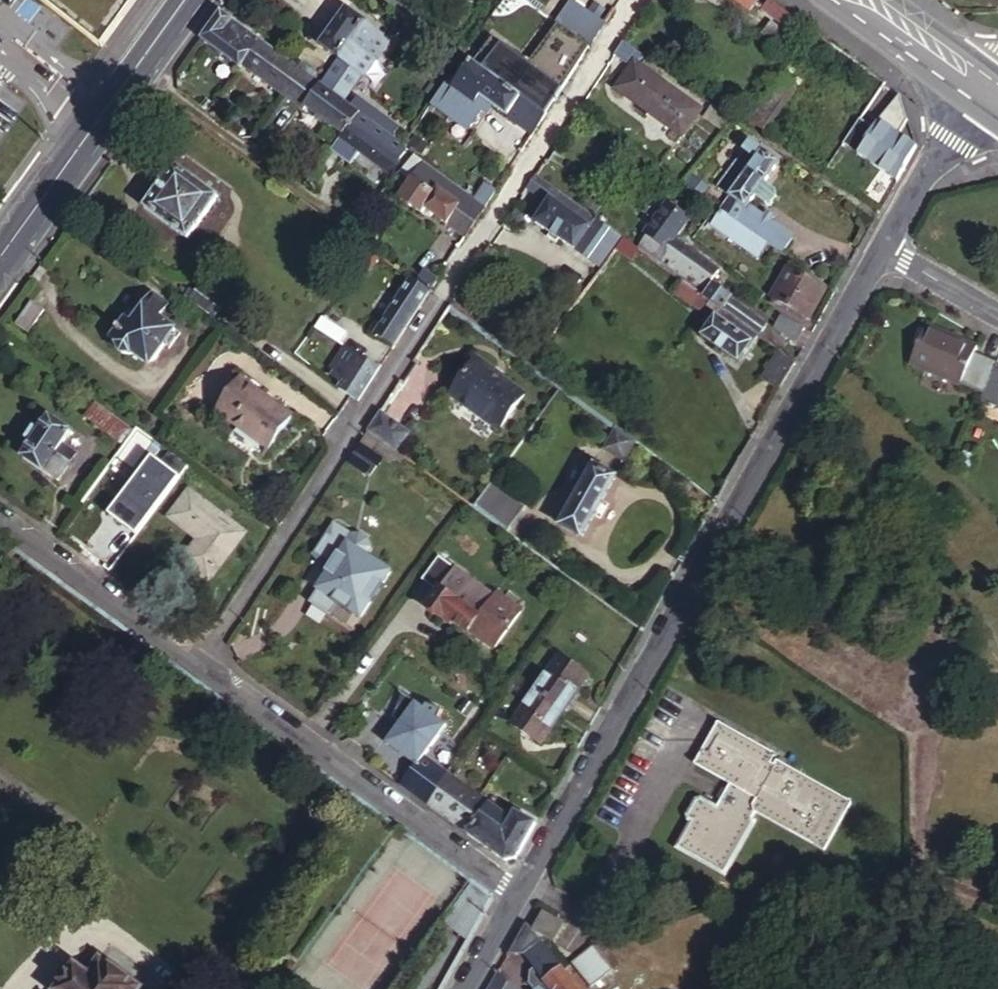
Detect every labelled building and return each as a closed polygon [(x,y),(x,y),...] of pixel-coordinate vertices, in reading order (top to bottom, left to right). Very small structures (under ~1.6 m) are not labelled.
[(142,0),(38,0),(106,51),(142,0)] [(558,20),(593,42),(607,22),(573,0),(571,0),(558,20)] [(749,10),(753,5),(756,0),(735,0),(749,10)] [(753,5),(803,41),(810,30),(768,0),(756,0),(753,5)] [(366,50),(380,32),(346,7),(321,43),(338,57),(363,74),(364,76),(377,58),(366,50)] [(262,40),(220,8),(199,38),(241,68),(243,65),(262,40)] [(561,26),(547,16),(538,26),(553,37),(561,26)] [(791,39),(769,23),(760,36),(782,51),(791,39)] [(588,46),(564,29),(554,44),(578,60),(588,46)] [(390,40),(380,32),(366,50),(377,58),(390,40)] [(643,53),(622,37),(613,51),(627,62),(634,66),(629,72),(623,68),(612,84),(630,97),(649,71),(636,62),(643,53)] [(303,70),(262,40),(243,65),(285,95),(303,70)] [(491,46),(478,64),(519,94),(528,101),(544,113),(569,74),(555,65),(544,81),(519,63),(518,64),(491,46)] [(802,68),(808,72),(820,55),(814,51),(802,68)] [(655,62),(643,53),(636,62),(649,71),(655,62)] [(363,74),(338,57),(324,77),(348,94),(363,74)] [(478,64),(470,58),(449,85),(467,98),(472,93),(502,115),(510,106),(519,94),(478,64)] [(634,66),(627,62),(623,68),(629,72),(634,66)] [(320,82),(303,70),(285,95),(304,109),(306,106),(322,84),(320,82)] [(697,106),(649,71),(630,97),(678,132),(697,106)] [(797,84),(782,73),(751,118),(765,128),(797,84)] [(348,94),(324,77),(320,82),(322,84),(344,100),(348,94)] [(343,134),(359,112),(344,100),(322,84),(306,106),(343,134)] [(519,94),(510,106),(519,113),(528,101),(519,94)] [(528,101),(519,113),(512,122),(529,136),(544,113),(528,101)] [(733,119),(712,104),(703,116),(723,131),(733,119)] [(403,147),(404,144),(359,112),(343,134),(340,137),(386,173),(397,158),(380,146),(386,137),(402,148),(403,147)] [(731,196),(747,207),(749,204),(755,196),(767,205),(772,204),(778,196),(777,190),(766,182),(777,166),(749,145),(719,186),(731,196)] [(313,159),(299,179),(306,184),(320,164),(313,159)] [(218,194),(175,161),(142,205),(186,238),(218,194)] [(483,206),(424,163),(399,197),(420,213),(424,208),(446,224),(466,196),(482,208),(483,206)] [(320,164),(306,184),(311,187),(326,168),(320,164)] [(556,190),(534,173),(524,188),(546,203),(534,222),(599,269),(622,238),(556,190)] [(488,193),(483,189),(479,196),(484,199),(488,193)] [(466,196),(446,224),(463,236),(482,208),(466,196)] [(731,196),(720,210),(766,244),(776,251),(786,237),(747,207),(731,196)] [(647,233),(636,248),(642,253),(682,282),(688,285),(703,264),(715,273),(708,283),(764,324),(757,336),(759,337),(768,324),(711,284),(719,272),(673,239),(689,219),(665,201),(643,230),(647,233)] [(794,237),(749,204),(747,207),(786,237),(776,251),(782,255),(794,237)] [(720,210),(714,206),(711,211),(716,215),(720,210)] [(766,244),(720,210),(716,215),(712,221),(757,255),(766,244)] [(636,248),(624,239),(615,251),(634,265),(642,253),(636,248)] [(804,317),(824,289),(790,263),(769,291),(804,317)] [(698,293),(708,283),(715,273),(703,264),(688,285),(698,293)] [(428,291),(436,279),(424,270),(415,282),(428,291)] [(228,296),(203,278),(197,287),(192,284),(188,290),(217,311),(228,296)] [(415,282),(409,278),(373,331),(393,344),(428,291),(415,282)] [(675,292),(692,303),(698,293),(688,285),(682,282),(675,292)] [(719,309),(757,336),(764,324),(708,283),(698,293),(719,309)] [(142,306),(158,317),(167,304),(152,293),(142,306)] [(692,303),(712,318),(719,309),(698,293),(692,303)] [(30,299),(13,323),(26,332),(43,308),(30,299)] [(177,331),(158,317),(142,306),(129,323),(123,319),(110,337),(119,343),(118,348),(129,357),(135,355),(151,366),(177,331)] [(737,363),(757,336),(719,309),(712,318),(701,336),(737,363)] [(771,328),(793,344),(802,332),(780,316),(774,323),(771,328)] [(955,380),(968,347),(969,342),(917,322),(901,365),(953,386),(955,380)] [(379,367),(346,345),(332,368),(335,370),(332,374),(343,381),(340,387),(358,400),(379,367)] [(991,356),(968,347),(955,380),(978,390),(989,363),(991,356)] [(779,392),(795,363),(778,350),(761,379),(779,392)] [(476,355),(472,360),(496,378),(499,375),(500,373),(476,355)] [(496,378),(472,360),(452,391),(469,403),(467,405),(498,428),(523,393),(499,375),(496,378)] [(989,363),(978,390),(976,397),(997,406),(997,404),(997,366),(989,363)] [(268,444),(291,412),(238,374),(214,407),(268,444)] [(128,429),(95,405),(86,418),(118,441),(128,429)] [(408,433),(380,412),(377,415),(394,427),(383,443),(394,451),(408,433)] [(53,450),(69,429),(50,414),(31,440),(29,439),(22,448),(24,450),(20,455),(54,480),(70,459),(63,453),(60,455),(53,450)] [(368,431),(383,443),(394,427),(377,415),(368,431)] [(238,428),(232,435),(254,454),(260,447),(238,428)] [(643,447),(624,433),(612,449),(630,463),(643,447)] [(359,443),(349,459),(370,472),(380,457),(359,443)] [(134,462),(123,477),(145,492),(156,477),(134,462)] [(600,467),(561,522),(580,535),(619,480),(600,467)] [(490,483),(472,507),(506,532),(524,508),(490,483)] [(214,582),(250,532),(193,490),(172,519),(203,541),(187,562),(214,582)] [(318,554),(330,563),(307,599),(329,614),(338,601),(360,616),(391,574),(363,555),(372,543),(367,538),(350,534),(337,526),(318,554)] [(455,572),(428,610),(466,637),(468,634),(493,652),(521,612),(496,595),(487,608),(482,605),(488,595),(455,572)] [(590,678),(562,658),(513,724),(539,744),(590,678)] [(415,762),(399,783),(424,801),(447,770),(424,753),(445,723),(438,717),(442,708),(427,701),(424,706),(401,690),(386,709),(393,715),(385,740),(415,762)] [(670,846),(717,874),(749,821),(745,819),(750,812),(816,851),(844,805),(772,762),(769,766),(765,764),(772,752),(715,719),(690,760),(725,782),(711,804),(696,794),(692,796),(683,811),(685,817),(687,818),(670,846)] [(447,770),(424,801),(466,832),(489,801),(447,770)] [(489,801),(466,832),(504,860),(517,858),(537,823),(517,812),(512,818),(489,801)] [(494,897),(469,878),(439,919),(469,941),(494,897)] [(544,909),(533,927),(553,939),(564,921),(544,909)] [(537,941),(521,955),(549,988),(576,988),(537,941)] [(610,965),(593,944),(570,962),(588,984),(610,965)] [(88,977),(104,988),(140,988),(100,960),(88,977)] [(88,977),(76,969),(61,988),(79,988),(88,977)] [(532,969),(528,972),(527,984),(531,988),(549,988),(532,969)] [(497,971),(487,988),(510,988),(497,971)] [(88,977),(79,988),(104,988),(88,977)]
